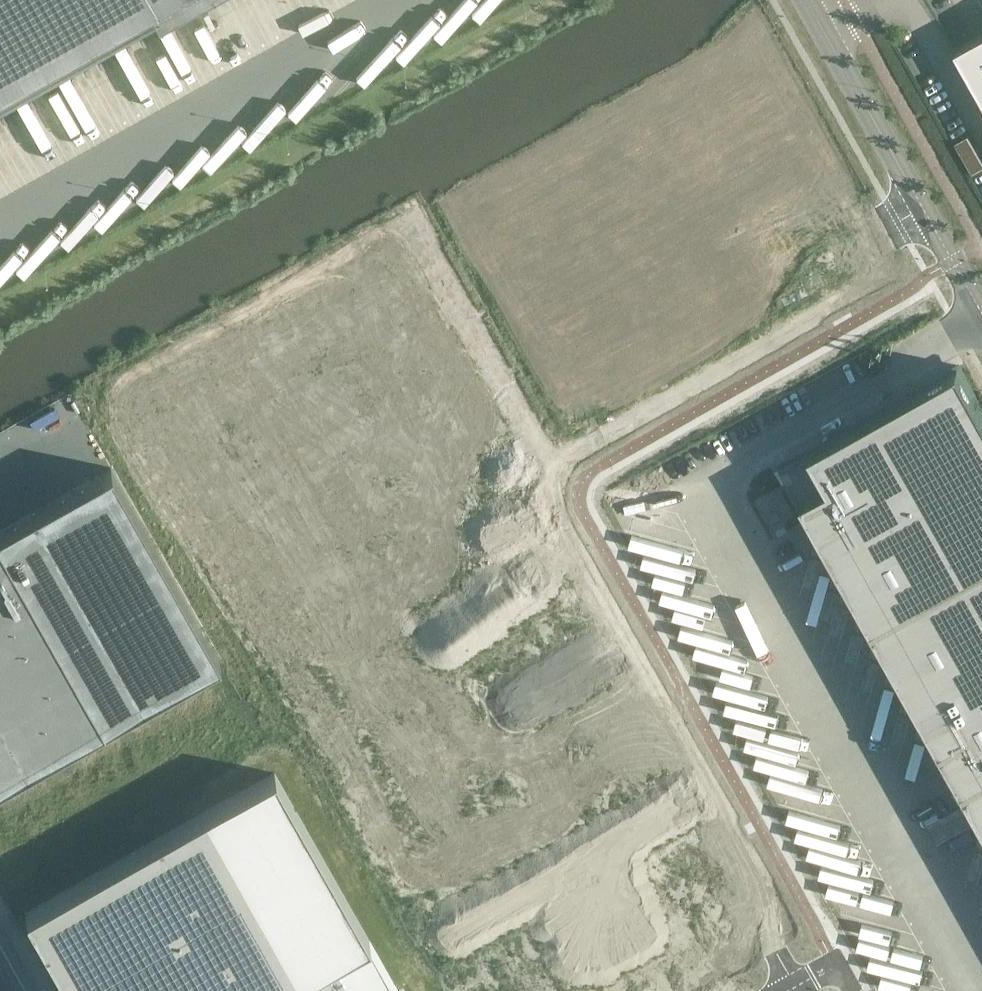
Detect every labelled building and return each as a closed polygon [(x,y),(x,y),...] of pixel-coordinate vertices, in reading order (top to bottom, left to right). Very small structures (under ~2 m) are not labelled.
[(193,0),(0,0),(0,108),(193,0)] [(981,97),(981,33),(955,49),(981,97)] [(971,172),(981,166),(981,155),(970,132),(954,141),(971,172)] [(780,465),(981,821),(981,416),(954,366),(780,465)] [(220,659),(111,466),(111,467),(0,529),(0,783),(220,659)] [(329,960),(302,975),(208,809),(26,913),(70,990),(347,990),(329,960)]
